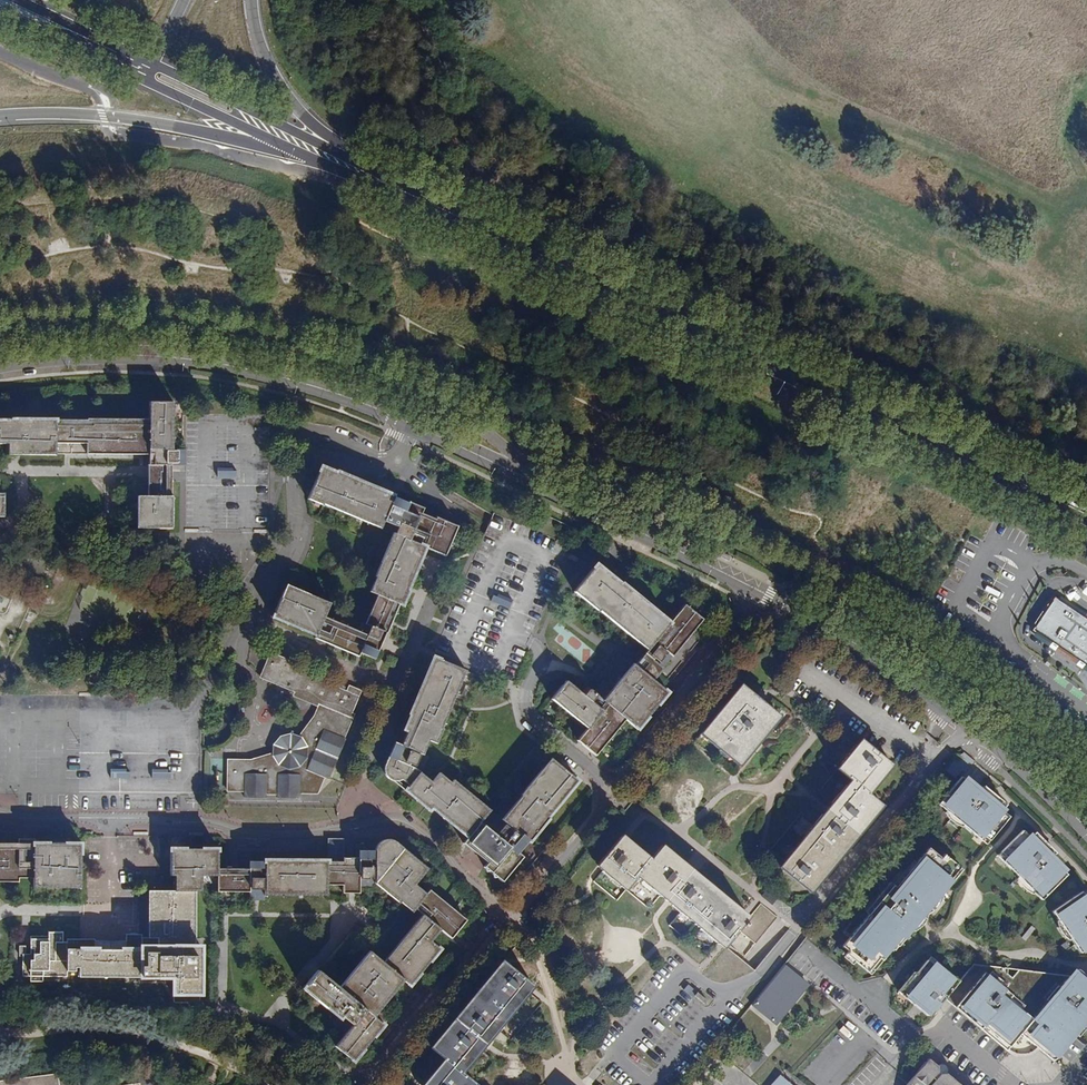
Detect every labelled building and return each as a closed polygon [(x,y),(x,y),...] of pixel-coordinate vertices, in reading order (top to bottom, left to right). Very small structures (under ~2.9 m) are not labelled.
[(60,417),(59,438),(86,439),(88,449),(149,450),(149,461),(172,460),(180,457),(182,446),(177,446),(176,397),(153,396),(152,415),(88,415),(60,417)] [(11,438),(11,449),(58,449),(59,438),(60,417),(61,414),(11,413),(0,414),(0,438),(11,438)] [(172,460),(149,461),(148,491),(139,491),(140,523),(175,523),(175,491),(172,492),(172,473),(172,460)] [(343,474),(328,467),(315,499),(331,505),(332,504),(389,528),(392,523),(406,529),(403,535),(402,534),(384,577),(385,578),(380,592),(387,595),(375,625),(378,626),(375,633),(332,615),(337,601),(294,584),(280,616),(323,635),(322,637),(366,655),(368,653),(382,659),(394,633),(396,633),(409,604),(410,605),(416,591),(415,590),(433,546),(454,555),(466,527),(444,518),(443,520),(428,513),(429,508),(416,503),(415,504),(400,498),(400,496),(344,473),(343,474)] [(964,571),(969,562),(961,558),(956,567),(964,571)] [(632,588),(608,568),(587,594),(612,614),(613,613),(660,652),(646,670),(643,668),(622,693),(612,685),(603,695),(601,694),(598,694),(594,700),(577,685),(562,703),(598,734),(589,745),(607,760),(635,724),(647,733),(677,695),(663,684),(712,625),(695,610),(681,626),(633,587),(632,588)] [(510,607),(513,600),(494,594),(491,601),(510,607)] [(1055,597),(1033,630),(1052,643),(1051,646),(1056,649),(1058,647),(1079,661),(1077,663),(1086,670),(1086,619),(1055,597)] [(303,667),(271,653),(261,678),(286,689),(288,688),(295,692),(295,694),(320,704),(316,715),(302,736),(295,735),(293,735),(286,736),(280,739),(277,743),(275,747),(272,755),(251,759),(228,760),(228,792),(244,792),(244,797),(267,797),(267,794),(277,794),(277,798),(299,797),(299,792),(316,791),(323,776),(328,778),(346,738),(344,736),(352,718),(349,716),(358,696),(301,672),(303,667)] [(525,853),(534,841),(536,841),(556,817),(555,816),(584,780),(557,758),(527,794),(528,796),(509,819),(518,827),(516,829),(511,825),(504,833),(509,837),(507,840),(487,823),(495,812),(459,783),(446,773),(439,782),(427,773),(432,767),(436,757),(431,754),(437,739),(446,742),(452,730),(450,729),(474,671),(442,658),(417,716),(419,717),(414,730),(416,731),(410,746),(402,743),(392,765),(392,770),(394,774),(397,778),(401,782),(404,785),(436,810),(437,809),(473,839),(470,844),(494,864),(492,867),(509,881),(529,856),(525,853)] [(778,718),(740,686),(695,740),(734,772),(778,718)] [(891,766),(863,743),(858,749),(839,772),(852,784),(782,868),(810,892),(881,806),(867,795),(891,766)] [(977,775),(953,804),(995,840),(1020,812),(977,775)] [(1079,870),(1039,829),(1008,856),(1052,896),(1079,870)] [(621,836),(596,865),(614,870),(638,841),(621,836)] [(18,881),(18,876),(33,876),(33,886),(81,886),(81,844),(36,844),(36,839),(21,839),(21,843),(0,842),(0,881),(18,881)] [(405,841),(399,842),(395,842),(391,844),(386,846),(383,850),(369,850),(369,858),(354,858),(354,862),(338,862),(338,859),(329,861),(276,859),(276,861),(261,861),(261,868),(229,868),(229,848),(182,848),(182,874),(185,874),(186,891),(158,891),(158,938),(153,938),(153,936),(136,937),(136,948),(105,948),(105,943),(89,943),(89,939),(78,938),(78,942),(73,942),(73,931),(59,931),(58,934),(42,934),(42,951),(37,952),(36,945),(31,945),(31,956),(33,956),(34,976),(42,976),(42,981),(54,981),(54,976),(66,976),(66,970),(85,970),(85,964),(90,964),(90,975),(184,976),(184,994),(211,994),(212,948),(207,948),(207,892),(212,892),(213,884),(228,884),(229,893),(260,892),(260,899),(276,899),(276,896),(338,896),(338,885),(354,885),(354,893),(370,893),(370,872),(373,872),(373,879),(384,879),(383,872),(385,872),(385,884),(409,904),(410,902),(422,912),(426,909),(433,915),(393,964),(378,952),(349,987),(328,971),(314,989),(349,1018),(344,1025),(356,1034),(347,1045),(365,1061),(396,1024),(385,1015),(415,979),(421,984),(450,949),(441,942),(451,930),(462,938),(477,920),(440,890),(437,895),(423,884),(437,867),(405,841)] [(660,859),(638,841),(614,870),(636,889),(649,873),(731,941),(739,929),(748,919),(753,914),(671,846),(660,859)] [(341,843),(328,843),(329,861),(338,859),(342,860),(341,843)] [(935,844),(846,946),(878,975),(972,867),(935,844)] [(777,895),(769,889),(763,896),(771,903),(777,895)] [(1065,912),(1086,945),(1086,898),(1065,912)] [(778,919),(761,905),(753,914),(748,919),(739,929),(757,944),(778,919)] [(516,956),(442,1050),(456,1062),(441,1080),(447,1084),(484,1084),(485,1084),(475,1076),(550,985),(516,956)] [(968,982),(939,960),(910,992),(937,1014),(968,982)] [(752,1006),(779,1027),(811,987),(784,966),(752,1006)] [(1085,966),(1033,1034),(1065,1059),(1086,1032),(1086,968),(1085,966)] [(1020,992),(997,974),(969,1008),(1017,1047),(1042,1019),(1014,998),(1020,992)] [(708,1000),(697,992),(695,996),(705,1004),(708,1000)] [(927,1057),(927,1058),(926,1059),(919,1067),(905,1084),(925,1084),(936,1071),(937,1065),(927,1057)] [(944,1072),(938,1073),(929,1084),(960,1084),(944,1072)] [(48,1075),(0,1082),(0,1084),(50,1084),(48,1075)] [(779,1075),(771,1084),(791,1084),(779,1075)]
